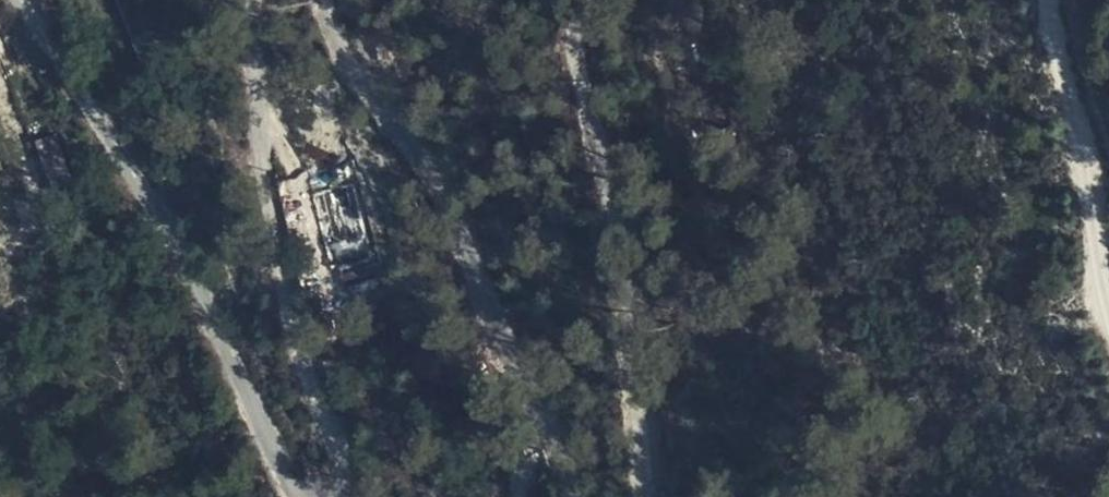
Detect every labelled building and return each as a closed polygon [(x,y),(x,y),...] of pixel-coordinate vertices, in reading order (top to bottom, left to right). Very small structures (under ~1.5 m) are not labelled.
[(190,29),(179,0),(173,4),(172,0),(157,0),(171,37),(190,29)] [(351,189),(315,193),(319,233),(355,229),(351,189)]
